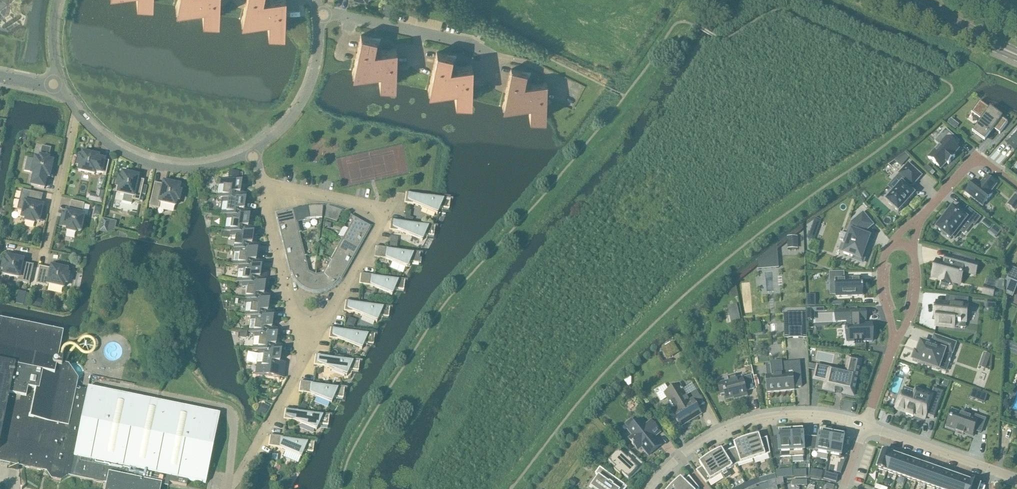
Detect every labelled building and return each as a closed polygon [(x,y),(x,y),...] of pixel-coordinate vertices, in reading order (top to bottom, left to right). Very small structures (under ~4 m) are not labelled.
[(7,9),(9,0),(0,0),(0,14),(2,14),(4,8),(7,9)] [(175,7),(203,3),(202,16),(218,17),(219,0),(177,0),(175,7)] [(244,9),(243,12),(241,19),(241,21),(268,19),(267,31),(283,32),(285,0),(246,0),(244,9)] [(384,2),(382,14),(391,16),(393,4),(384,2)] [(360,35),(355,60),(352,73),(379,70),(379,83),(394,83),(396,47),(375,50),(378,43),(372,41),(372,37),(360,35)] [(436,52),(428,88),(428,90),(455,87),(454,100),(470,100),(472,64),(451,67),(454,60),(447,58),(448,54),(436,52)] [(511,69),(505,93),(502,107),(529,104),(529,116),(545,117),(546,81),(525,84),(528,76),(522,75),(523,71),(511,69)] [(983,140),(983,141),(982,141),(983,142),(983,141),(984,141),(994,130),(1000,134),(1008,123),(1002,119),(990,110),(979,102),(971,113),(982,121),(973,133),(983,140)] [(952,119),(948,124),(955,129),(958,124),(952,119)] [(928,158),(941,169),(946,163),(948,165),(953,160),(955,158),(953,156),(959,150),(956,147),(960,142),(950,134),(946,130),(950,134),(928,158)] [(1006,144),(1008,145),(1015,152),(1016,150),(1016,133),(1006,144)] [(33,175),(31,186),(44,189),(46,178),(49,179),(50,172),(53,173),(55,165),(52,164),(52,163),(48,162),(51,149),(42,147),(39,160),(34,159),(31,175),(33,175)] [(78,158),(76,167),(79,167),(78,172),(94,175),(94,173),(106,175),(109,162),(97,160),(98,157),(92,156),(92,153),(84,151),(83,154),(82,154),(81,158),(78,158)] [(905,154),(900,157),(905,163),(909,158),(905,154)] [(908,164),(899,175),(888,187),(894,193),(886,201),(898,212),(904,206),(909,201),(908,201),(914,195),(906,188),(909,184),(912,187),(921,176),(910,166),(908,164)] [(932,171),(926,166),(924,169),(929,174),(932,171)] [(229,171),(228,178),(238,179),(239,172),(229,171)] [(117,194),(124,195),(122,203),(131,205),(132,201),(139,202),(144,181),(137,180),(138,177),(131,176),(132,174),(124,172),(123,174),(122,174),(120,179),(118,179),(116,188),(118,188),(117,194)] [(976,181),(966,193),(983,207),(992,194),(990,193),(996,185),(994,184),(986,178),(980,185),(976,181)] [(217,198),(223,198),(245,201),(246,194),(240,193),(241,184),(219,181),(217,198)] [(178,184),(170,182),(169,184),(163,183),(163,185),(154,184),(149,207),(158,209),(160,203),(175,207),(176,201),(178,202),(180,193),(178,192),(179,187),(177,186),(178,184)] [(21,190),(17,210),(23,211),(21,219),(25,220),(25,222),(34,224),(34,222),(39,223),(39,221),(42,222),(44,214),(41,213),(42,207),(40,206),(42,195),(29,192),(21,190)] [(87,193),(85,201),(102,204),(104,191),(97,190),(96,195),(87,193)] [(404,204),(406,205),(416,206),(437,215),(437,214),(436,214),(438,209),(448,210),(450,200),(452,201),(453,200),(405,193),(405,194),(404,204)] [(1008,205),(1014,210),(1016,206),(1016,197),(1015,196),(1008,205)] [(221,215),(227,215),(249,218),(250,211),(244,210),(245,201),(223,198),(221,215)] [(64,219),(62,218),(60,226),(63,227),(62,228),(67,229),(66,232),(75,234),(76,231),(80,232),(84,216),(81,216),(84,205),(71,202),(68,213),(66,212),(64,219)] [(309,219),(315,218),(315,211),(315,210),(315,207),(314,207),(309,207),(307,207),(309,219)] [(324,219),(330,220),(334,209),(328,208),(326,207),(324,219)] [(952,209),(937,230),(951,240),(953,238),(955,239),(960,233),(958,231),(967,220),(967,219),(973,224),(979,217),(968,208),(962,216),(952,209)] [(280,233),(281,238),(299,234),(294,214),(298,213),(297,209),(275,214),(278,227),(279,227),(280,230),(281,229),(281,232),(280,233)] [(334,209),(330,220),(336,223),(341,212),(340,211),(335,210),(334,209)] [(225,231),(231,232),(253,235),(254,228),(248,227),(249,218),(227,215),(225,231)] [(853,260),(862,263),(867,250),(865,249),(869,238),(863,236),(864,232),(872,226),(863,215),(852,224),(851,227),(851,228),(849,231),(851,232),(843,254),(854,258),(853,260)] [(352,222),(342,240),(358,249),(361,244),(359,243),(361,240),(362,241),(363,238),(364,238),(370,227),(350,217),(348,220),(352,222)] [(102,219),(99,232),(100,232),(106,234),(107,227),(108,221),(102,219)] [(389,231),(391,232),(401,233),(422,242),(422,241),(421,241),(423,236),(433,237),(435,227),(437,228),(437,227),(390,220),(389,221),(390,221),(389,231)] [(985,220),(982,224),(989,230),(992,226),(985,220)] [(993,226),(989,232),(996,238),(1001,232),(993,226)] [(234,249),(235,249),(257,252),(258,245),(251,244),(253,235),(231,232),(230,237),(235,238),(234,249)] [(285,256),(287,262),(305,257),(299,234),(281,238),(284,250),(285,253),(286,253),(287,255),(285,256)] [(798,237),(787,237),(787,249),(798,248),(798,237)] [(342,240),(330,261),(346,270),(349,265),(348,264),(349,261),(350,262),(352,259),(358,249),(342,240)] [(374,258),(376,259),(386,260),(407,269),(407,268),(406,268),(408,263),(418,264),(420,254),(422,255),(422,254),(374,247),(374,248),(375,248),(374,258)] [(233,265),(239,266),(261,269),(262,262),(255,261),(257,252),(235,249),(233,265)] [(29,284),(33,266),(22,263),(23,261),(16,260),(17,257),(9,255),(8,258),(6,257),(5,262),(3,261),(1,270),(3,271),(2,275),(18,279),(17,282),(29,284)] [(933,275),(932,277),(941,279),(940,281),(950,284),(951,279),(961,281),(963,272),(971,274),(972,271),(974,264),(952,258),(946,256),(944,263),(937,261),(933,275)] [(297,281),(295,282),(297,283),(299,285),(300,287),(302,288),(304,289),(306,290),(308,291),(311,292),(313,292),(315,274),(315,275),(308,272),(305,257),(287,262),(290,273),(292,273),(292,275),(297,281)] [(315,274),(313,292),(315,292),(317,292),(320,292),(322,292),(324,291),(327,290),(329,289),(331,288),(333,287),(332,286),(337,281),(339,279),(340,280),(346,270),(330,261),(323,274),(316,275),(316,274),(315,274)] [(35,285),(47,288),(48,285),(63,289),(64,284),(66,285),(68,276),(66,275),(67,271),(65,270),(66,268),(58,266),(57,269),(51,267),(50,270),(39,267),(35,285)] [(237,282),(243,283),(265,286),(266,274),(260,273),(261,269),(239,266),(237,282)] [(844,272),(829,273),(829,280),(836,280),(836,297),(839,297),(862,296),(862,291),(862,288),(863,288),(863,287),(862,287),(862,279),(844,280),(844,272)] [(359,285),(361,286),(371,287),(392,296),(392,295),(391,295),(393,290),(403,291),(405,281),(407,282),(407,281),(359,274),(359,275),(360,275),(359,285)] [(987,277),(985,286),(995,289),(995,279),(987,277)] [(1007,294),(1013,296),(1016,286),(1016,285),(1012,282),(1007,294)] [(246,300),(247,300),(269,303),(270,296),(263,295),(265,286),(243,283),(242,288),(247,288),(246,300)] [(982,295),(993,298),(996,289),(995,289),(985,286),(984,286),(982,295)] [(18,291),(15,304),(23,306),(26,293),(18,291)] [(936,312),(935,319),(936,319),(936,326),(954,328),(954,321),(958,322),(958,323),(961,324),(961,322),(965,323),(966,323),(966,316),(968,299),(967,299),(952,297),(946,297),(946,304),(937,303),(936,312)] [(32,299),(30,308),(43,311),(45,302),(32,299)] [(245,316),(251,317),(272,320),(273,313),(267,312),(269,303),(247,300),(245,316)] [(344,312),(346,313),(356,314),(376,323),(377,322),(376,322),(378,317),(388,318),(389,308),(392,309),(392,308),(344,301),(344,302),(345,302),(344,312)] [(988,301),(987,309),(995,310),(996,301),(988,301)] [(737,305),(727,307),(731,323),(740,321),(737,305)] [(865,310),(838,310),(838,321),(844,321),(845,339),(852,339),(853,346),(873,345),(872,325),(865,325),(865,321),(866,320),(865,310)] [(784,339),(807,338),(806,313),(783,314),(784,339)] [(249,333),(255,334),(276,337),(277,329),(271,329),(272,320),(251,317),(249,333)] [(10,465),(9,468),(17,470),(18,466),(46,472),(51,479),(61,481),(68,477),(106,484),(105,488),(160,488),(161,486),(168,487),(168,483),(186,487),(187,481),(205,485),(219,415),(88,388),(87,391),(76,389),(78,380),(70,368),(68,365),(62,364),(65,350),(60,349),(63,333),(0,321),(0,463),(10,465)] [(329,339),(331,340),(340,341),(361,350),(362,349),(361,349),(363,344),(373,345),(374,335),(377,336),(377,335),(329,328),(329,329),(330,329),(329,339)] [(253,350),(259,350),(280,353),(281,346),(275,345),(276,337),(255,334),(253,350)] [(957,343),(935,335),(931,345),(921,342),(918,352),(916,352),(913,359),(939,368),(946,350),(953,353),(957,343)] [(673,342),(662,349),(668,360),(679,353),(673,342)] [(279,362),(280,353),(259,350),(256,374),(283,378),(285,363),(279,362)] [(983,353),(981,360),(988,362),(991,355),(983,353)] [(313,366),(316,367),(325,368),(346,377),(346,376),(348,371),(358,372),(359,362),(362,363),(362,362),(314,355),(314,356),(315,356),(313,366)] [(817,366),(815,379),(821,381),(825,382),(823,390),(835,392),(835,393),(842,395),(842,394),(853,396),(855,391),(860,368),(862,360),(849,357),(847,365),(845,375),(831,372),(831,369),(817,366)] [(802,387),(800,369),(799,362),(782,363),(782,362),(771,363),(771,364),(766,365),(767,375),(766,375),(768,393),(794,391),(794,387),(802,387)] [(740,399),(747,397),(746,392),(754,390),(751,377),(743,379),(737,380),(736,377),(728,379),(729,382),(718,385),(721,395),(725,394),(726,401),(740,398),(740,399)] [(298,393),(301,394),(310,395),(331,404),(331,403),(333,398),(343,399),(344,389),(347,390),(347,389),(299,382),(299,383),(300,383),(298,393)] [(668,391),(664,394),(667,399),(670,404),(669,405),(670,407),(670,408),(672,410),(674,410),(674,412),(673,413),(681,427),(701,415),(698,409),(701,407),(705,405),(697,391),(696,391),(692,394),(690,395),(687,397),(683,389),(680,384),(675,387),(673,386),(671,387),(669,389),(668,391)] [(901,393),(895,410),(898,411),(906,413),(905,415),(913,418),(913,416),(924,420),(926,416),(933,419),(943,392),(935,389),(932,396),(929,395),(915,390),(913,397),(901,393)] [(980,393),(978,402),(984,404),(987,396),(980,393)] [(263,404),(258,412),(265,416),(269,407),(263,404)] [(283,420),(285,421),(295,422),(316,431),(316,430),(318,425),(328,426),(329,416),(332,417),(332,416),(284,409),(284,410),(285,410),(283,420)] [(962,412),(961,414),(952,411),(946,427),(957,431),(956,433),(963,435),(964,434),(973,437),(975,431),(981,433),(982,429),(985,420),(978,417),(962,412)] [(629,430),(628,430),(633,436),(630,439),(633,443),(632,444),(634,446),(635,446),(638,450),(642,447),(648,456),(658,448),(661,446),(658,442),(654,437),(656,436),(660,433),(651,422),(647,425),(646,426),(641,420),(636,424),(629,430)] [(795,431),(791,431),(792,458),(805,457),(804,450),(811,451),(811,438),(804,438),(803,429),(795,430),(795,431)] [(779,439),(771,440),(774,459),(780,458),(785,458),(792,458),(791,431),(786,431),(786,430),(778,431),(779,439)] [(811,438),(811,451),(816,451),(816,453),(829,456),(829,455),(833,434),(829,433),(829,432),(820,430),(819,439),(811,438)] [(829,455),(829,456),(842,458),(846,435),(837,433),(837,435),(833,434),(829,455)] [(302,452),(311,453),(313,453),(314,443),(317,444),(317,443),(269,436),(269,437),(268,447),(280,449),(301,458),(302,452)] [(750,450),(753,460),(770,454),(767,439),(767,438),(761,440),(759,436),(755,437),(752,437),(750,438),(746,439),(750,450)] [(730,451),(737,465),(753,460),(750,450),(746,439),(742,441),(734,444),(736,449),(730,451)] [(710,456),(722,475),(725,480),(731,477),(728,471),(737,465),(730,451),(724,454),(722,450),(714,453),(710,456)] [(622,475),(629,481),(635,475),(634,474),(643,465),(630,452),(625,458),(619,452),(609,462),(616,469),(614,471),(620,477),(622,475)] [(883,452),(877,469),(887,472),(893,455),(883,452)] [(893,455),(887,472),(897,476),(903,459),(894,455),(893,455)] [(702,468),(696,471),(697,472),(706,484),(707,484),(722,475),(710,456),(706,458),(700,463),(702,468)] [(903,459),(897,476),(906,479),(912,462),(903,459)] [(912,462),(906,479),(916,482),(922,465),(912,462)] [(916,482),(926,486),(932,469),(922,465),(916,482)] [(591,488),(592,488),(623,488),(625,486),(603,470),(600,468),(595,474),(599,477),(591,488)] [(926,486),(935,488),(936,488),(942,472),(932,469),(926,486)] [(780,470),(776,471),(776,475),(777,479),(785,478),(784,470),(780,470)] [(936,488),(947,488),(951,476),(942,472),(936,488)] [(826,473),(824,480),(836,483),(838,477),(826,473)] [(947,488),(957,488),(961,479),(951,476),(947,488)] [(673,488),(699,488),(690,477),(689,477),(684,482),(681,478),(671,487),(673,488)] [(570,481),(568,485),(574,488),(576,484),(577,483),(578,481),(572,478),(571,479),(570,481)] [(745,484),(748,488),(749,488),(756,486),(761,484),(760,483),(760,481),(759,478),(745,484)] [(957,488),(968,488),(971,483),(970,482),(961,479),(957,488)]
